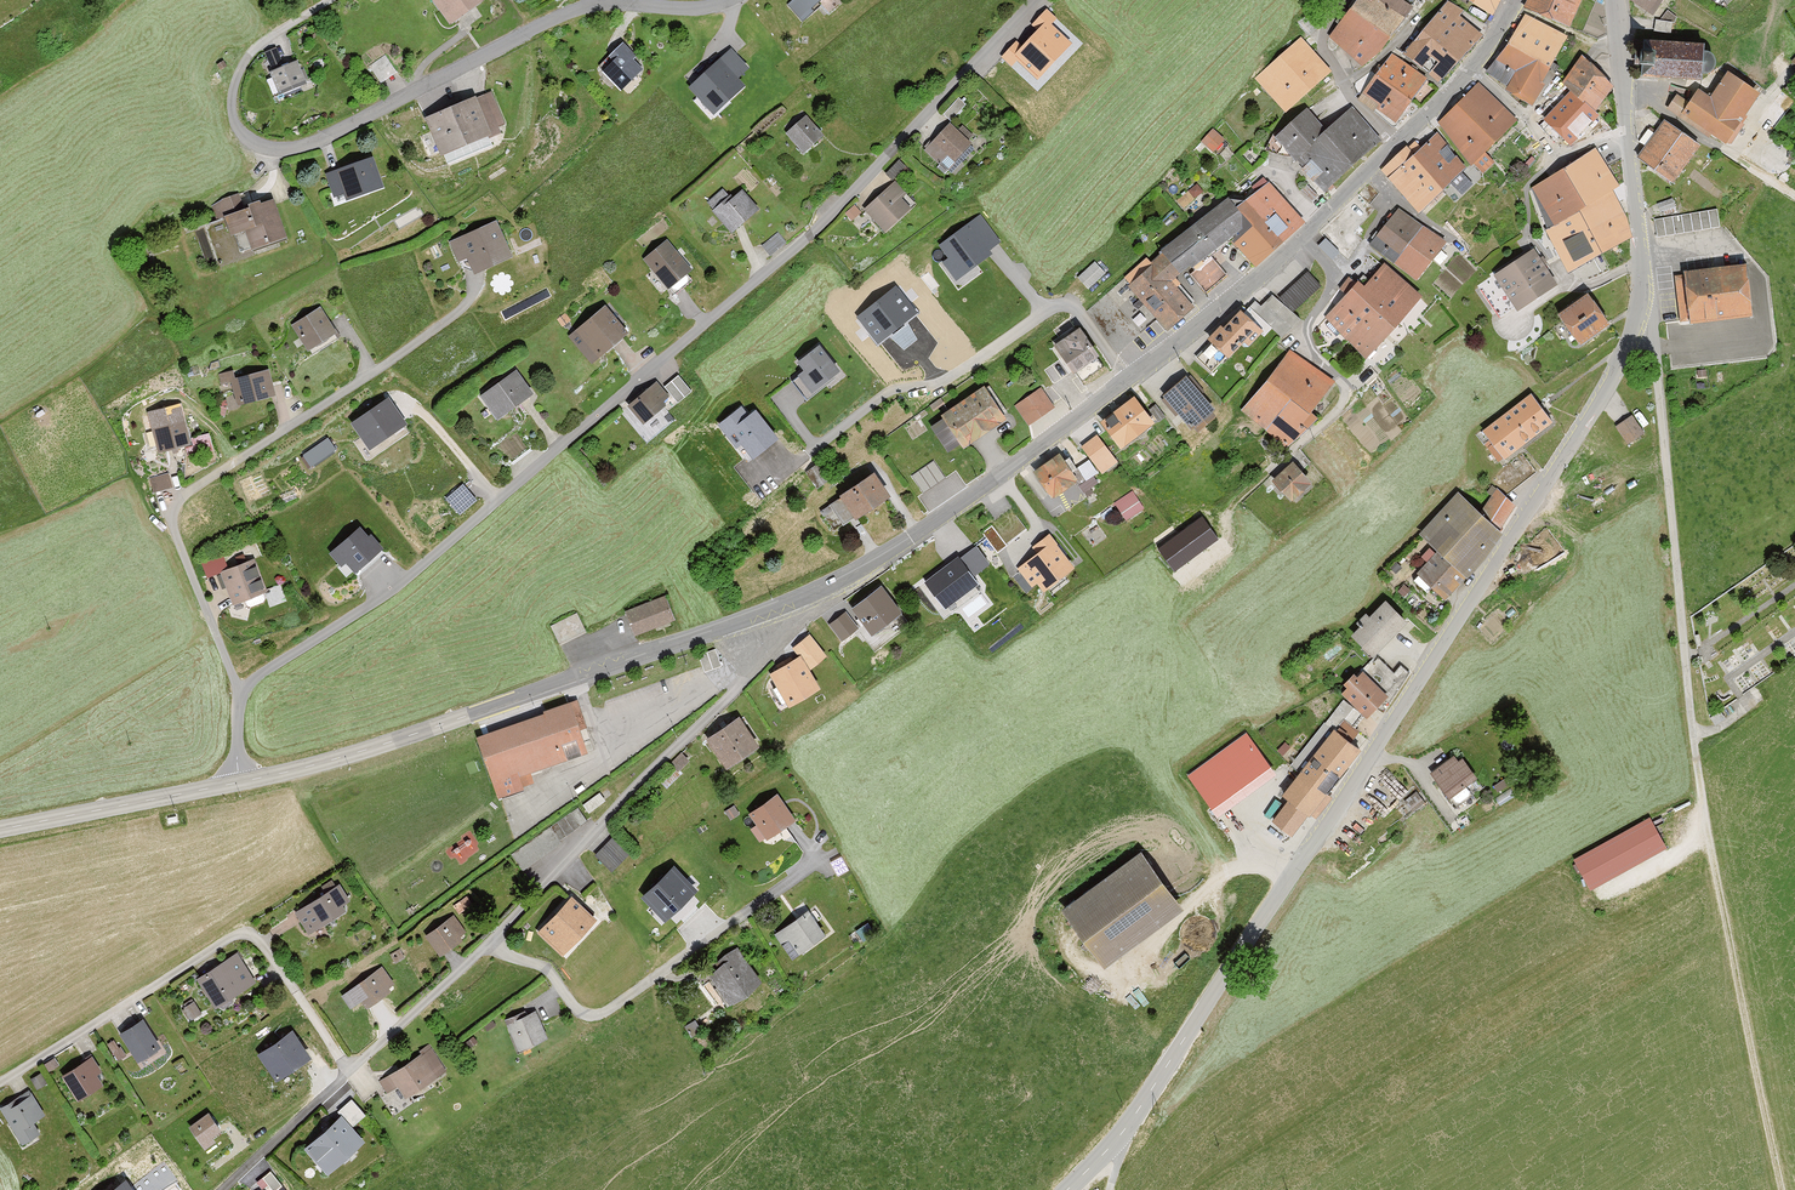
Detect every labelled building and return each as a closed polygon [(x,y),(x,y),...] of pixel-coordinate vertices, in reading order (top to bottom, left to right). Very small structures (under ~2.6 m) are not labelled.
[(447,26),(482,1),(481,0),(428,0),(447,26)] [(818,0),(791,0),(785,5),(799,22),(809,14),(806,10),(818,0)] [(1410,9),(1398,0),(1355,0),(1348,8),(1387,38),(1410,9)] [(1499,0),(1457,0),(1488,19),(1499,0)] [(1522,9),(1568,29),(1581,0),(1527,0),(1522,9)] [(1630,2),(1655,18),(1666,0),(1631,0),(1630,2)] [(1456,65),(1481,39),(1459,20),(1464,13),(1446,2),(1419,34),(1456,65)] [(1364,67),(1387,38),(1348,8),(1325,37),(1364,67)] [(1572,39),(1523,14),(1496,58),(1513,71),(1505,87),(1533,103),(1572,39)] [(1657,29),(1673,30),(1673,20),(1657,19),(1657,29)] [(1038,80),(1068,47),(1047,27),(1016,60),(1038,80)] [(1437,88),(1456,65),(1419,34),(1400,56),(1437,88)] [(1255,80),(1283,112),(1329,71),(1300,40),(1255,80)] [(1639,74),(1638,82),(1638,83),(1699,86),(1700,81),(1706,79),(1710,77),(1713,73),(1713,66),(1712,62),(1708,58),(1702,57),(1702,51),(1642,45),(1641,58),(1635,57),(1633,73),(1639,74)] [(596,69),(617,93),(642,71),(620,47),(596,69)] [(275,49),(263,53),(268,69),(280,64),(275,49)] [(1409,104),(1427,81),(1389,54),(1372,77),(1409,104)] [(1614,87),(1581,57),(1548,102),(1554,107),(1542,123),(1568,149),(1598,117),(1593,113),(1614,87)] [(264,74),(273,99),(304,87),(294,63),(264,74)] [(720,65),(691,90),(714,115),(742,90),(720,65)] [(1392,128),(1409,104),(1372,77),(1355,101),(1392,128)] [(1679,117),(1720,146),(1755,97),(1726,77),(1708,103),(1696,94),(1679,117)] [(1515,122),(1478,85),(1435,126),(1470,167),(1482,175),(1495,162),(1484,152),(1515,122)] [(443,120),(461,158),(519,130),(502,92),(443,120)] [(1324,129),(1353,164),(1379,142),(1350,107),(1324,129)] [(1291,161),(1324,129),(1304,109),(1272,141),(1291,161)] [(784,134),(800,156),(820,140),(804,119),(784,134)] [(1637,160),(1671,185),(1698,147),(1663,123),(1637,160)] [(941,171),(967,145),(946,124),(920,151),(941,171)] [(1203,138),(1217,153),(1229,141),(1215,126),(1203,138)] [(1324,129),(1291,161),(1323,193),(1353,164),(1324,129)] [(1466,167),(1434,134),(1415,152),(1408,144),(1378,173),(1417,214),(1466,167)] [(1544,233),(1565,274),(1627,238),(1623,218),(1610,192),(1619,187),(1593,149),(1530,190),(1547,229),(1544,233)] [(902,159),(887,168),(893,178),(908,169),(902,159)] [(341,177),(355,208),(403,191),(390,160),(341,177)] [(1199,182),(1179,198),(1185,206),(1205,190),(1199,182)] [(1252,269),(1304,223),(1267,183),(1242,202),(1226,199),(1248,227),(1230,241),(1252,269)] [(881,233),(909,208),(890,186),(861,212),(881,233)] [(731,237),(757,213),(738,192),(711,215),(731,237)] [(205,225),(220,265),(307,242),(289,204),(247,214),(238,195),(211,205),(217,221),(205,225)] [(1248,227),(1226,199),(1157,252),(1159,255),(1176,276),(1186,268),(1204,291),(1227,274),(1212,255),(1230,241),(1248,227)] [(1415,282),(1443,242),(1395,209),(1368,249),(1415,282)] [(1653,220),(1656,239),(1719,230),(1716,211),(1653,220)] [(985,217),(942,248),(952,261),(947,265),(960,280),(1007,245),(985,217)] [(482,262),(490,277),(533,259),(514,222),(464,243),(472,263),(482,262)] [(781,230),(763,242),(770,253),(788,240),(781,230)] [(641,261),(665,290),(689,271),(665,242),(641,261)] [(1501,318),(1555,286),(1535,251),(1480,283),(1501,318)] [(1176,276),(1159,255),(1148,264),(1144,259),(1122,277),(1163,330),(1197,304),(1176,276)] [(1086,290),(1105,273),(1095,262),(1076,278),(1086,290)] [(1375,302),(1397,323),(1419,300),(1383,265),(1361,289),(1375,302)] [(1674,274),(1678,326),(1750,321),(1747,269),(1674,274)] [(1255,301),(1241,315),(1260,334),(1263,338),(1270,331),(1280,340),(1300,321),(1293,314),(1320,287),(1305,271),(1276,300),(1271,294),(1259,306),(1255,301)] [(1321,318),(1341,337),(1375,302),(1361,289),(1350,279),(1332,297),(1337,301),(1321,318)] [(917,313),(895,286),(857,317),(879,344),(917,313)] [(1574,347),(1606,326),(1585,294),(1553,316),(1574,347)] [(1375,302),(1341,337),(1363,359),(1397,323),(1375,302)] [(301,330),(315,358),(350,337),(335,308),(301,330)] [(614,358),(645,334),(620,308),(591,331),(614,358)] [(1193,358),(1209,375),(1241,345),(1245,348),(1260,334),(1241,315),(1237,311),(1219,328),(1218,327),(1204,340),(1208,344),(1193,358)] [(1095,357),(1076,329),(1050,346),(1068,374),(1095,357)] [(827,341),(803,361),(805,364),(800,368),(804,373),(793,381),(810,400),(851,365),(827,341)] [(1289,351),(1239,410),(1283,447),(1315,420),(1306,412),(1333,381),(1289,351)] [(495,397),(511,420),(550,396),(539,386),(541,376),(532,365),(495,397)] [(229,379),(234,406),(289,398),(284,373),(229,379)] [(1212,413),(1182,378),(1158,398),(1188,433),(1212,413)] [(654,434),(681,409),(676,401),(683,393),(669,384),(634,410),(654,434)] [(960,451),(1004,420),(981,388),(937,418),(960,451)] [(1026,424),(1053,407),(1041,389),(1015,406),(1026,424)] [(1551,422),(1529,395),(1478,434),(1499,462),(1551,422)] [(1151,425),(1130,398),(1095,425),(1116,452),(1151,425)] [(404,427),(388,403),(354,426),(370,450),(404,427)] [(778,440),(755,410),(748,416),(741,406),(717,425),(736,449),(742,444),(753,459),(778,440)] [(1625,445),(1643,434),(1631,414),(1613,426),(1625,445)] [(158,431),(164,454),(208,447),(198,423),(158,431)] [(310,464),(337,446),(329,435),(302,453),(310,464)] [(1115,465),(1094,436),(1079,448),(1100,477),(1115,465)] [(1036,476),(1053,500),(1074,486),(1057,462),(1036,476)] [(1307,484),(1289,464),(1266,485),(1284,505),(1307,484)] [(172,470),(151,474),(154,489),(175,485),(172,470)] [(873,516),(891,502),(875,477),(857,491),(839,500),(829,507),(843,529),(853,522),(856,526),(873,516)] [(1517,506),(1496,488),(1475,509),(1457,491),(1416,532),(1436,553),(1417,572),(1442,596),(1499,540),(1517,506)] [(1123,521),(1142,509),(1132,493),(1113,505),(1123,521)] [(1169,572),(1215,539),(1200,518),(1154,551),(1169,572)] [(379,546),(359,524),(336,545),(355,567),(379,546)] [(1043,584),(1071,562),(1048,534),(1037,543),(1042,548),(1020,567),(1032,582),(1038,578),(1043,584)] [(976,579),(958,555),(928,579),(946,602),(976,579)] [(218,571),(230,606),(264,595),(252,560),(218,571)] [(887,618),(903,608),(882,581),(866,591),(851,606),(872,632),(887,618)] [(635,633),(676,617),(666,594),(625,609),(635,633)] [(1403,619),(1382,599),(1347,636),(1368,656),(1403,619)] [(845,610),(829,622),(841,640),(859,626),(845,610)] [(559,644),(586,631),(577,612),(550,625),(559,644)] [(813,657),(828,673),(842,658),(823,635),(805,650),(813,657)] [(706,669),(723,664),(719,647),(701,651),(706,669)] [(804,708),(838,690),(813,657),(783,674),(804,708)] [(1392,672),(1378,657),(1369,664),(1365,660),(1340,684),(1344,688),(1339,693),(1363,718),(1373,708),(1381,713),(1406,672),(1400,665),(1392,672)] [(530,770),(588,749),(581,727),(587,725),(578,697),(571,699),(571,698),(543,708),(544,710),(477,734),(498,796),(524,787),(524,785),(534,781),(530,770)] [(743,751),(760,743),(739,713),(722,723),(706,736),(727,765),(743,751)] [(1362,746),(1334,725),(1282,791),(1289,796),(1272,818),(1291,833),(1308,811),(1316,816),(1333,796),(1327,790),(1362,746)] [(1246,731),(1187,774),(1217,813),(1276,770),(1246,731)] [(678,770),(690,759),(682,751),(670,762),(678,770)] [(1447,797),(1475,777),(1460,757),(1455,760),(1452,756),(1429,772),(1447,797)] [(587,815),(605,801),(598,792),(580,805),(587,815)] [(789,819),(772,793),(744,811),(761,837),(789,819)] [(1570,859),(1588,890),(1665,847),(1647,816),(1570,859)] [(472,828),(450,848),(464,864),(486,844),(472,828)] [(609,872),(628,855),(610,836),(592,854),(609,872)] [(1104,963),(1184,904),(1141,846),(1061,905),(1104,963)] [(694,887),(673,865),(644,893),(665,915),(694,887)] [(309,932),(346,907),(344,903),(350,899),(340,882),(320,893),(295,911),(309,932)] [(458,912),(471,902),(465,895),(453,905),(458,912)] [(557,953),(592,918),(569,896),(535,931),(557,953)] [(820,932),(806,912),(771,936),(785,956),(820,932)] [(425,933),(440,953),(463,937),(461,934),(466,930),(454,913),(436,924),(425,933)] [(705,972),(725,1002),(756,981),(737,952),(705,972)] [(209,1005),(250,980),(235,954),(193,979),(209,1005)] [(389,985),(394,982),(382,965),(364,977),(341,994),(351,1006),(361,999),(367,1006),(391,989),(389,985)] [(186,1004),(192,1015),(201,1010),(195,1000),(186,1004)] [(513,1047),(542,1036),(533,1012),(503,1023),(513,1047)] [(133,1061),(155,1047),(139,1020),(116,1034),(133,1061)] [(255,1056),(270,1080),(306,1057),(291,1033),(255,1056)] [(401,1097),(443,1072),(431,1051),(378,1081),(385,1093),(395,1087),(401,1097)] [(72,1099),(96,1084),(90,1076),(99,1071),(90,1056),(58,1076),(72,1099)] [(29,1095),(0,1111),(0,1112),(17,1141),(35,1131),(30,1124),(42,1117),(29,1095)] [(352,1096),(338,1108),(353,1125),(367,1112),(352,1096)] [(207,1137),(217,1129),(206,1112),(185,1126),(200,1148),(210,1142),(207,1137)] [(320,1170),(356,1140),(337,1117),(301,1147),(320,1170)] [(284,1183),(273,1168),(258,1178),(266,1189),(274,1189),(284,1183)] [(101,1189),(147,1189),(130,1169),(101,1189)]
